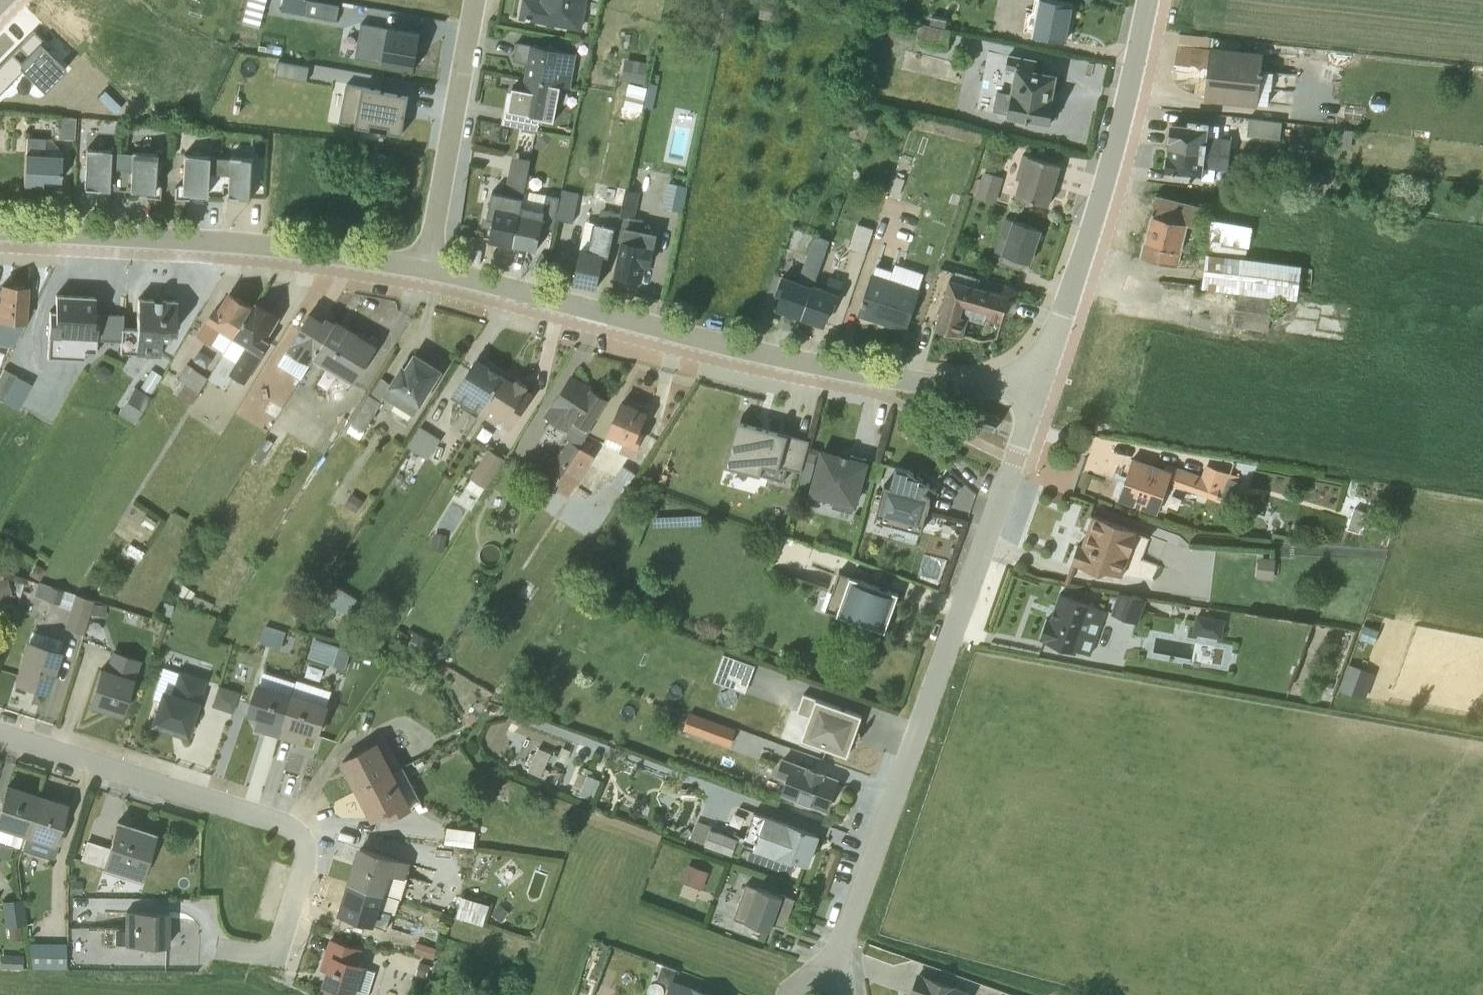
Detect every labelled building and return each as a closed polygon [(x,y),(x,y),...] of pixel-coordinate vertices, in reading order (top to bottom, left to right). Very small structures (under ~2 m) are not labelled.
[(308,12),(338,15),(340,0),(309,0),(308,12)] [(518,18),(581,29),(586,0),(521,0),(518,18)] [(1023,30),(1031,31),(1031,32),(1064,39),(1071,3),(1052,0),(1033,0),(1031,12),(1025,12),(1023,30)] [(413,64),(420,28),(362,17),(355,53),(413,64)] [(948,38),(949,18),(920,17),(919,37),(948,38)] [(576,52),(516,42),(512,59),(531,63),(528,79),(569,87),(576,52)] [(1262,54),(1210,49),(1205,97),(1267,104),(1268,89),(1270,89),(1272,71),(1256,69),(1257,65),(1260,65),(1262,54)] [(1036,58),(1007,53),(1003,69),(1013,71),(1009,91),(996,89),(992,110),(1005,113),(1005,116),(1025,120),(1025,119),(1050,123),(1051,119),(1054,120),(1057,104),(1054,103),(1056,91),(1053,90),(1057,72),(1034,68),(1036,58)] [(308,77),(310,63),(280,58),(278,72),(308,77)] [(648,62),(625,58),(621,80),(644,84),(648,62)] [(552,120),(559,86),(559,85),(523,78),(521,88),(512,86),(511,87),(511,92),(507,91),(501,123),(536,130),(538,117),(552,120)] [(647,81),(642,108),(651,109),(656,83),(647,81)] [(628,83),(623,108),(640,111),(646,86),(628,83)] [(346,84),(340,120),(399,130),(405,94),(346,84)] [(75,117),(60,116),(59,137),(74,138),(75,117)] [(1248,118),(1246,134),(1279,138),(1280,128),(1293,129),(1294,123),(1248,118)] [(1169,122),(1166,146),(1228,154),(1229,146),(1235,147),(1236,140),(1230,139),(1231,125),(1187,119),(1186,124),(1169,122)] [(1339,128),(1336,147),(1349,149),(1352,130),(1339,128)] [(26,137),(23,184),(41,186),(42,180),(59,180),(61,151),(50,139),(26,137)] [(1166,146),(1163,170),(1181,172),(1180,177),(1200,179),(1200,178),(1212,179),(1214,168),(1226,169),(1228,154),(1166,146)] [(108,167),(119,168),(120,152),(109,152),(109,150),(86,149),(84,188),(107,189),(108,167)] [(131,153),(120,152),(119,168),(130,168),(129,191),(153,192),(155,152),(131,151),(131,153)] [(206,173),(217,174),(218,157),(206,156),(206,155),(183,153),(181,193),(205,195),(206,173)] [(1059,163),(1022,153),(1015,178),(1018,179),(1014,194),(1048,204),(1059,163)] [(527,174),(529,159),(513,156),(503,207),(492,205),(489,218),(492,219),(488,239),(513,244),(527,174)] [(229,157),(218,157),(217,174),(227,174),(226,196),(251,197),(253,158),(229,157)] [(1330,182),(1332,168),(1300,164),(1298,179),(1330,182)] [(995,202),(1002,176),(982,171),(980,178),(976,178),(972,194),(975,195),(975,197),(995,202)] [(536,248),(541,225),(553,227),(559,197),(527,191),(530,175),(527,174),(513,244),(536,248)] [(685,186),(668,182),(662,207),(680,211),(685,186)] [(616,186),(613,203),(621,204),(625,188),(616,186)] [(635,217),(639,190),(625,188),(614,239),(622,241),(615,274),(640,279),(643,263),(648,264),(656,233),(640,229),(642,219),(635,217)] [(572,221),(578,194),(561,190),(555,217),(572,221)] [(1151,212),(1195,223),(1197,217),(1199,206),(1156,195),(1151,212)] [(614,239),(619,213),(601,210),(600,210),(596,222),(593,222),(585,220),(580,247),(573,281),(573,282),(596,286),(602,255),(608,256),(612,239),(614,239)] [(1151,212),(1144,241),(1140,256),(1176,265),(1181,247),(1190,249),(1195,223),(1151,212)] [(999,261),(1019,268),(1025,261),(1031,244),(1035,245),(1040,229),(1005,216),(994,250),(1001,253),(999,261)] [(1248,247),(1252,226),(1210,218),(1205,252),(1244,257),(1246,247),(1248,247)] [(856,223),(848,248),(864,253),(873,229),(856,223)] [(801,316),(829,240),(815,235),(798,282),(782,277),(776,292),(781,294),(776,307),(801,316)] [(1205,252),(1201,286),(1237,291),(1272,295),(1295,298),(1300,264),(1244,257),(1205,252)] [(890,274),(874,269),(873,272),(871,272),(857,315),(905,331),(919,288),(889,278),(890,274)] [(949,278),(935,328),(961,335),(966,317),(983,322),(985,316),(1001,320),(1003,312),(1012,315),(1016,301),(1007,298),(1008,296),(967,285),(970,276),(954,271),(952,279),(949,278)] [(833,307),(841,280),(829,275),(824,287),(813,283),(801,316),(822,324),(823,324),(829,306),(832,307),(833,307)] [(19,333),(24,324),(26,286),(1,285),(0,301),(0,331),(19,333)] [(196,335),(224,351),(252,304),(228,290),(217,307),(214,305),(196,335)] [(1237,291),(1231,325),(1267,331),(1272,295),(1237,291)] [(121,328),(122,314),(108,314),(107,325),(97,325),(97,313),(93,313),(94,297),(55,294),(54,311),(49,311),(47,357),(84,358),(84,351),(96,351),(97,339),(120,340),(121,328)] [(120,350),(120,352),(158,355),(160,338),(168,338),(168,331),(174,331),(175,300),(137,298),(135,329),(121,328),(120,350)] [(281,316),(255,300),(252,304),(224,351),(222,354),(236,362),(229,373),(244,382),(245,382),(270,341),(267,339),(281,316)] [(309,311),(284,352),(295,359),(298,354),(310,362),(335,321),(326,316),(324,319),(309,311)] [(354,382),(377,344),(375,343),(376,341),(362,332),(360,334),(337,319),(314,357),(354,382)] [(401,363),(381,396),(413,415),(442,369),(414,351),(405,365),(401,363)] [(478,354),(451,396),(478,413),(505,371),(478,354)] [(172,392),(190,404),(207,377),(186,363),(177,378),(179,380),(172,392)] [(335,374),(326,368),(313,389),(323,395),(335,374)] [(3,369),(0,375),(0,398),(3,400),(15,375),(3,369)] [(134,387),(118,412),(133,422),(161,375),(150,369),(138,389),(134,387)] [(527,385),(505,371),(478,413),(508,430),(532,392),(525,387),(527,385)] [(552,486),(579,445),(590,428),(589,427),(607,398),(570,374),(542,415),(567,430),(567,439),(556,457),(546,451),(533,472),(552,486)] [(379,402),(368,396),(346,431),(358,439),(363,431),(362,430),(379,402)] [(645,413),(621,401),(602,444),(631,456),(641,433),(637,431),(645,413)] [(977,424),(993,430),(998,416),(982,410),(977,424)] [(809,439),(737,419),(724,464),(782,480),(786,467),(800,471),(809,439)] [(420,426),(407,446),(427,459),(440,439),(420,426)] [(579,445),(552,486),(567,496),(593,455),(579,445)] [(502,457),(488,448),(469,477),(485,487),(502,457)] [(832,505),(850,510),(865,458),(850,454),(848,460),(839,458),(839,456),(822,451),(811,490),(834,497),(832,505)] [(1193,492),(1214,499),(1215,498),(1221,500),(1226,489),(1233,492),(1239,476),(1220,470),(1204,464),(1200,475),(1164,462),(1161,469),(1131,459),(1128,466),(1129,467),(1126,476),(1124,476),(1123,480),(1119,479),(1116,472),(1111,474),(1111,475),(1107,478),(1111,485),(1119,481),(1122,482),(1116,498),(1117,498),(1156,512),(1167,483),(1169,483),(1170,482),(1170,484),(1193,492)] [(808,486),(813,463),(804,460),(798,483),(808,486)] [(634,473),(621,464),(609,484),(621,493),(634,473)] [(883,484),(875,512),(881,514),(880,519),(920,530),(926,510),(927,510),(930,500),(930,495),(936,488),(907,469),(895,466),(890,485),(883,484)] [(1077,543),(1070,562),(1099,572),(1105,570),(1121,576),(1137,530),(1091,513),(1080,543),(1077,543)] [(1,571),(0,571),(0,598),(11,595),(6,578),(3,579),(1,571)] [(897,592),(838,571),(824,608),(836,612),(836,613),(884,630),(897,592)] [(93,602),(38,583),(34,595),(58,603),(58,605),(69,609),(64,627),(83,633),(93,602)] [(1117,590),(1109,612),(1137,621),(1145,598),(1130,592),(1130,595),(1117,590)] [(1046,618),(1039,637),(1042,638),(1042,639),(1074,651),(1075,648),(1090,653),(1105,609),(1059,593),(1049,619),(1046,618)] [(6,627),(17,596),(0,601),(0,611),(4,624),(6,627)] [(93,602),(89,615),(104,616),(104,606),(93,602)] [(1200,614),(1197,629),(1223,634),(1225,618),(1200,614)] [(292,648),(296,632),(267,624),(263,641),(292,648)] [(1192,658),(1230,668),(1237,641),(1200,631),(1192,658)] [(309,654),(346,665),(352,645),(314,635),(309,654)] [(59,649),(27,639),(14,679),(47,690),(59,649)] [(87,704),(121,715),(132,679),(134,679),(139,660),(110,651),(104,668),(99,667),(87,704)] [(748,687),(754,659),(723,652),(717,680),(748,687)] [(1367,694),(1375,668),(1349,660),(1341,686),(1367,694)] [(148,724),(186,736),(205,678),(177,669),(177,672),(161,667),(152,697),(156,699),(148,724)] [(295,680),(263,670),(259,682),(257,681),(247,713),(257,717),(254,728),(277,736),(295,680)] [(277,736),(303,744),(307,733),(317,736),(328,704),(327,703),(331,689),(296,679),(277,736)] [(218,685),(211,705),(231,712),(238,692),(218,685)] [(861,714),(802,693),(796,711),(808,716),(801,738),(846,754),(852,739),(857,741),(861,731),(856,729),(861,714)] [(689,710),(684,729),(732,741),(737,723),(689,710)] [(340,759),(356,790),(393,770),(386,757),(392,755),(382,737),(340,759)] [(836,779),(781,758),(774,774),(785,779),(780,791),(825,809),(836,779)] [(356,790),(371,820),(385,813),(389,819),(411,807),(411,806),(420,801),(401,766),(356,790)] [(37,793),(5,783),(0,799),(0,856),(9,859),(13,846),(17,848),(21,835),(23,836),(37,793)] [(66,803),(37,793),(23,836),(19,847),(49,857),(53,858),(67,817),(62,815),(66,803)] [(791,857),(806,863),(817,835),(753,811),(743,840),(709,827),(710,825),(696,820),(695,820),(689,837),(704,842),(703,844),(731,854),(732,852),(736,854),(737,854),(741,842),(790,860),(791,857)] [(152,833),(117,821),(109,847),(85,840),(79,859),(103,866),(102,868),(137,880),(152,833)] [(448,824),(447,841),(476,842),(476,826),(448,824)] [(347,881),(400,898),(407,877),(405,876),(410,861),(358,845),(347,881)] [(760,863),(789,871),(792,862),(762,854),(760,863)] [(708,872),(687,863),(680,880),(702,889),(708,872)] [(72,895),(80,895),(81,881),(69,880),(69,891),(72,895)] [(347,881),(336,913),(373,925),(374,924),(385,927),(390,912),(395,913),(400,898),(347,881)] [(745,884),(733,917),(745,922),(745,921),(769,929),(771,923),(783,927),(794,898),(758,885),(756,888),(745,884)] [(488,904),(461,896),(455,915),(482,923),(488,904)] [(22,898),(1,900),(4,926),(8,926),(10,940),(22,938),(20,924),(25,923),(22,898)] [(123,911),(124,944),(167,944),(168,911),(123,911)] [(361,950),(330,940),(322,967),(327,969),(322,984),(323,985),(320,994),(342,994),(342,993),(349,994),(354,994),(363,964),(358,962),(361,950)] [(63,942),(27,942),(30,966),(65,967),(63,942)] [(432,959),(435,948),(415,942),(412,952),(432,959)] [(20,966),(21,956),(0,955),(0,966),(20,966)] [(425,978),(429,965),(418,961),(414,975),(425,978)] [(671,980),(675,971),(662,966),(657,979),(669,984),(664,994),(711,994),(671,980)] [(968,992),(918,974),(910,994),(967,994),(968,992)]
